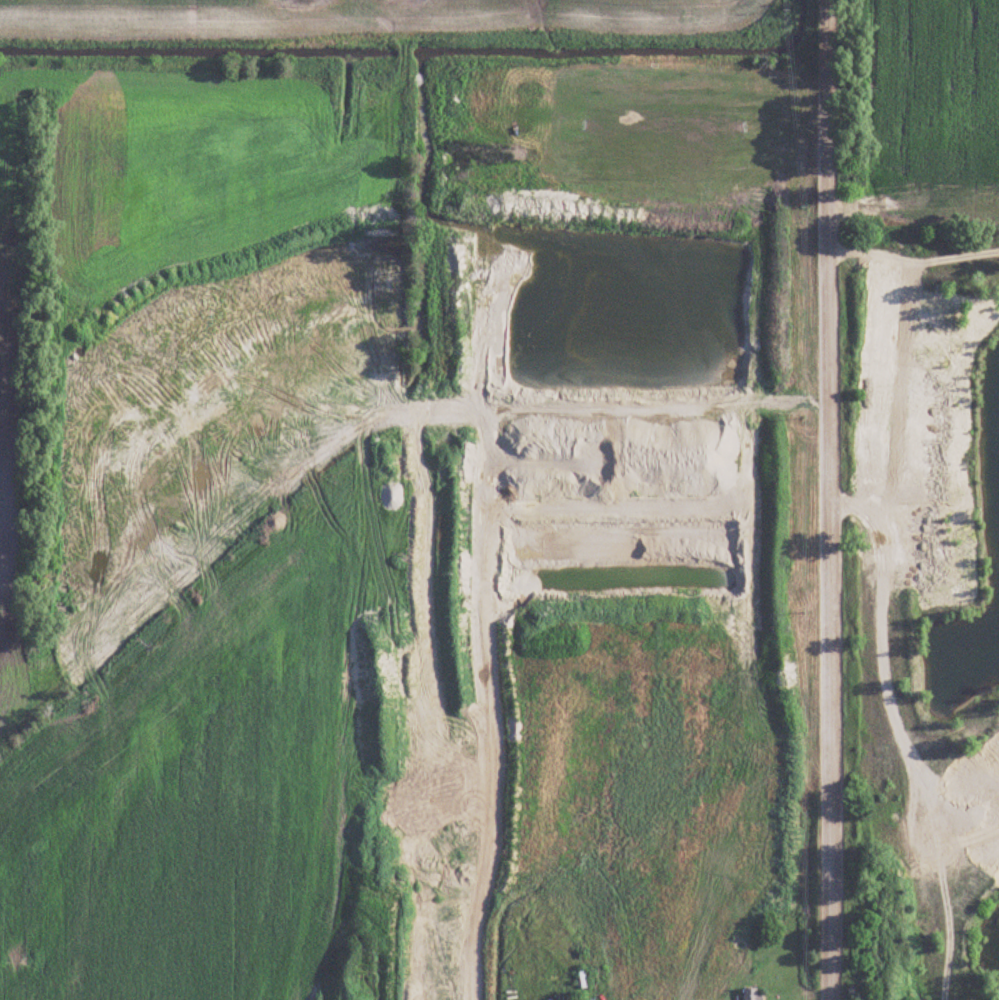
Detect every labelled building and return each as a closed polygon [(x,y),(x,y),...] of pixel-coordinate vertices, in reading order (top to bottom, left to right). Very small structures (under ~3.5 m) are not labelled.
[(745,999),(758,999),(758,987),(745,987),(745,999)]
